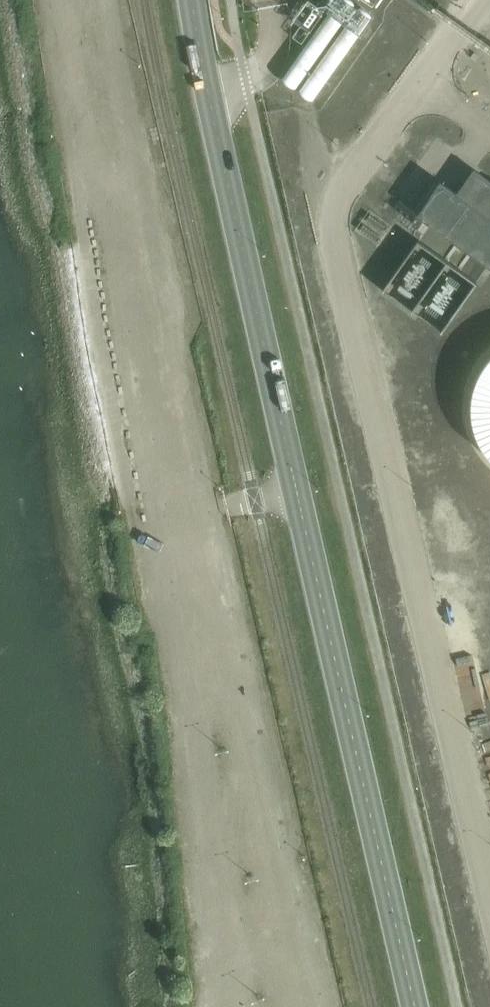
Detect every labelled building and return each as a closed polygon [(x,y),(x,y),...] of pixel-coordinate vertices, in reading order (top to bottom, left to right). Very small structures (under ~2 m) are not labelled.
[(316,100),(372,15),(349,0),(348,0),(342,9),(334,4),(284,79),(316,100)] [(418,218),(489,269),(489,182),(474,171),(457,195),(442,184),(418,218)] [(444,329),(476,282),(418,242),(386,289),(444,329)] [(486,360),(474,386),(472,414),(480,441),(489,454),(489,357),(486,360)]
